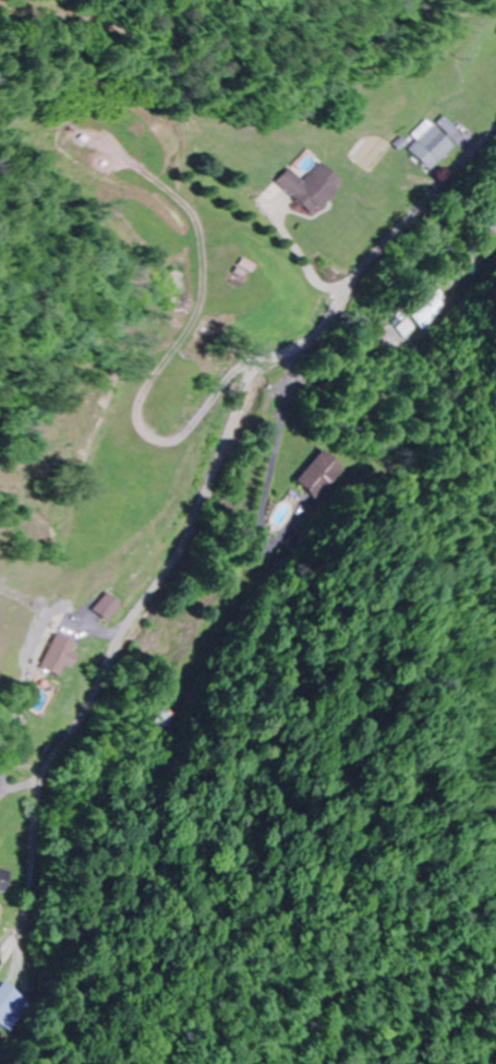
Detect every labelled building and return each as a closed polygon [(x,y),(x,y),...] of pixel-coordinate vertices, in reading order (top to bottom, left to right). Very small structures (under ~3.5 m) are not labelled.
[(431,170),(455,146),(435,125),(410,149),(431,170)] [(345,184),(322,161),(305,179),(292,167),(279,181),(315,215),(345,184)] [(495,242),(495,225),(488,234),(495,242)] [(418,311),(414,312),(417,324),(444,317),(439,294),(415,300),(418,311)] [(343,468),(319,450),(294,482),(319,501),(343,468)] [(152,724),(165,733),(176,715),(163,707),(152,724)] [(12,871),(0,867),(0,891),(6,892),(12,871)] [(3,982),(0,986),(0,1024),(12,1033),(25,1014),(13,1006),(21,995),(3,982)]
